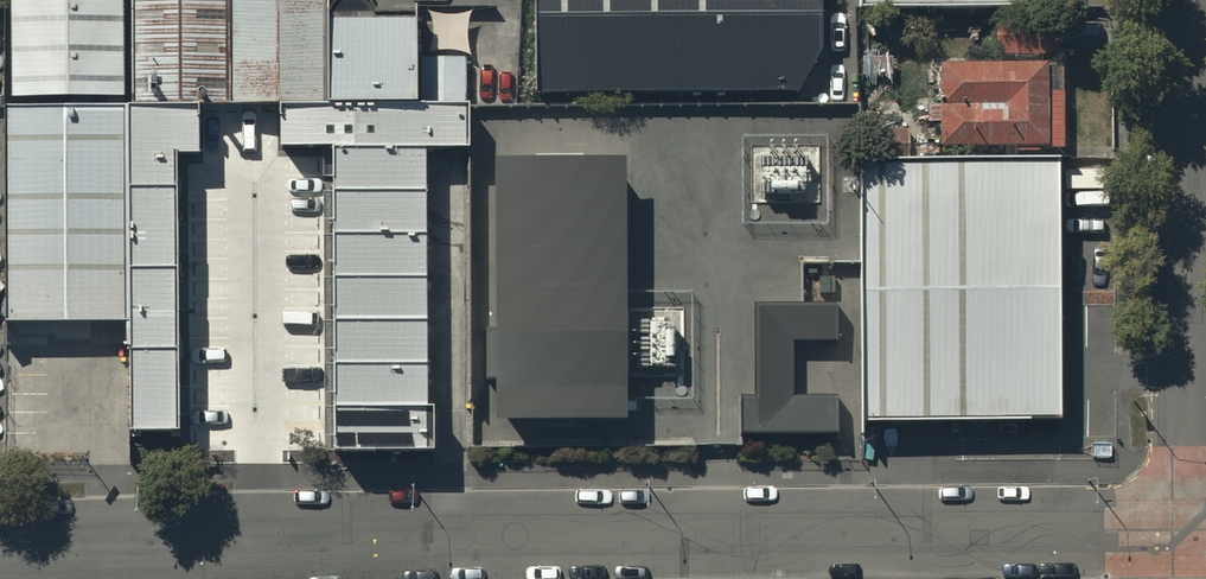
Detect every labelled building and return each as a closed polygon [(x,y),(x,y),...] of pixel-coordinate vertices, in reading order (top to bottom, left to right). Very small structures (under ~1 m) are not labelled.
[(133,106),(229,106),(228,0),(133,0),(133,106)] [(532,104),(799,101),(824,56),(823,0),(531,0),(532,104)] [(862,9),(1044,8),(1044,0),(862,0),(862,9)] [(324,1),(233,1),(233,109),(324,109),(324,1)] [(417,21),(329,22),(330,112),(417,111),(417,21)] [(1060,25),(997,26),(997,57),(1060,57),(1060,25)] [(469,63),(423,64),(423,106),(469,106),(469,63)] [(1061,72),(953,72),(954,151),(1061,150),(1061,72)] [(437,460),(430,159),(472,158),(472,112),(284,112),(285,156),(337,156),(340,460),(437,460)] [(125,118),(10,118),(11,330),(126,330),(125,118)] [(183,441),(182,166),(206,166),(206,119),(134,120),(135,442),(183,441)] [(909,130),(864,130),(865,161),(909,161),(909,130)] [(503,432),(627,431),(625,166),(502,167),(503,432)] [(1060,175),(867,176),(868,429),(1061,428),(1060,175)] [(758,346),(759,399),(742,399),(743,439),(839,439),(838,399),(797,399),(797,346),(839,346),(839,308),(758,309),(758,346)]
